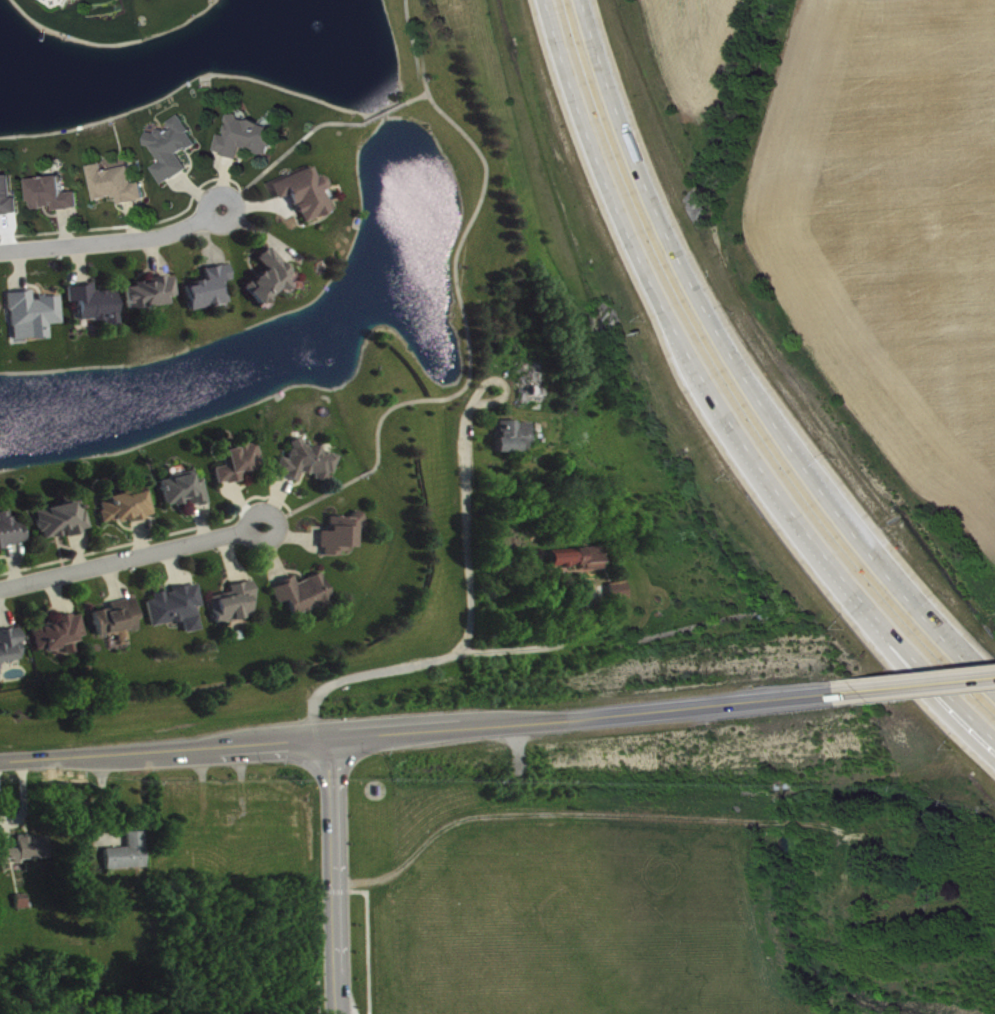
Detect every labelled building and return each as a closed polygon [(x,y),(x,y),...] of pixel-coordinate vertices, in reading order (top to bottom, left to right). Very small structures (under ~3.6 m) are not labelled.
[(168,187),(194,172),(186,157),(204,147),(187,117),(174,124),(179,132),(173,136),(169,129),(152,139),(167,165),(158,169),(168,187)] [(285,129),(236,118),(231,137),(226,136),(223,150),(232,152),(230,157),(245,161),(248,150),(274,156),(276,149),(281,150),(285,129)] [(136,168),(110,173),(109,165),(94,168),(101,203),(124,199),(125,206),(151,201),(148,184),(139,186),(136,168)] [(274,185),(280,201),(294,196),(305,225),(335,214),(326,191),(333,189),(328,177),(320,180),(316,169),(274,185)] [(84,193),(71,194),(69,178),(34,181),(36,212),(60,209),(61,212),(85,210),(84,193)] [(23,199),(17,200),(15,180),(0,181),(0,218),(24,216),(23,199)] [(248,289),(266,309),(300,278),(272,248),(259,259),(268,270),(248,289)] [(232,305),(228,283),(235,281),(232,266),(207,271),(209,281),(196,284),(197,286),(188,288),(193,312),(232,305)] [(171,306),(170,299),(179,298),(177,278),(155,280),(156,283),(137,285),(137,288),(129,289),(131,311),(171,306)] [(81,323),(107,321),(108,328),(122,327),(120,292),(96,293),(96,286),(71,288),(71,304),(80,303),(81,323)] [(16,345),(30,344),(29,341),(53,339),(52,326),(65,325),(63,298),(35,300),(35,293),(12,295),(16,345)] [(523,386),(534,386),(534,397),(523,397),(523,406),(546,405),(545,376),(523,377),(523,386)] [(531,423),(501,424),(501,441),(498,441),(498,455),(531,454),(531,423)] [(342,457),(297,441),(290,460),(282,457),(276,474),(301,483),(304,474),(329,483),(332,475),(336,477),(342,457)] [(228,468),(218,470),(221,487),(246,482),(244,475),(264,472),(259,445),(251,446),(225,451),(228,468)] [(164,483),(169,508),(193,504),(194,509),(212,505),(207,482),(197,484),(195,474),(173,479),(174,481),(164,483)] [(107,526),(155,518),(151,492),(102,501),(107,526)] [(38,512),(45,542),(67,537),(67,538),(92,532),(88,509),(78,511),(77,504),(38,512)] [(29,547),(27,525),(17,526),(15,513),(0,514),(1,528),(0,528),(0,549),(29,547)] [(359,551),(360,525),(366,525),(367,518),(332,517),(331,533),(325,533),(325,558),(344,558),(344,551),(359,551)] [(606,571),(605,550),(554,551),(555,572),(606,571)] [(496,561),(496,574),(509,573),(509,561),(496,561)] [(281,605),(291,602),(297,618),(335,603),(325,575),(299,584),(297,580),(274,588),(281,605)] [(232,587),(234,594),(213,599),(219,626),(262,617),(254,582),(232,587)] [(204,632),(199,608),(204,608),(201,587),(155,595),(156,602),(150,603),(154,628),(186,623),(188,635),(204,632)] [(101,638),(119,634),(121,644),(131,642),(129,634),(143,631),(136,600),(112,605),(113,610),(96,614),(101,638)] [(88,642),(82,614),(58,619),(58,622),(34,628),(39,653),(47,651),(88,642)] [(20,629),(0,632),(0,677),(2,677),(1,665),(24,662),(20,629)] [(148,870),(147,833),(130,834),(130,849),(108,850),(109,872),(148,870)] [(50,838),(21,840),(21,849),(0,850),(0,866),(15,866),(15,863),(51,861),(50,838)]
